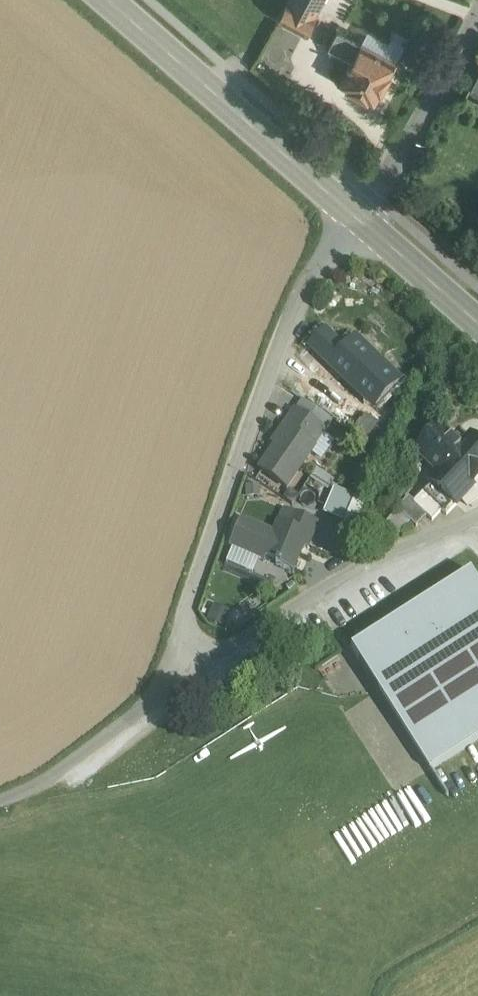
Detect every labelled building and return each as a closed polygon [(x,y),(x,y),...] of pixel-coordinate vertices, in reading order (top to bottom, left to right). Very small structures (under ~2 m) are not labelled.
[(289,1),(313,15),(322,0),(289,0),(289,1)] [(289,1),(288,1),(279,19),(304,33),(314,16),(289,1)] [(396,60),(338,29),(329,45),(352,58),(340,80),(352,87),(350,89),(351,92),(359,96),(361,95),(362,92),(375,99),(396,60)] [(375,356),(357,339),(345,351),(326,332),(311,348),(358,393),(360,390),(376,405),(384,396),(385,397),(389,394),(388,392),(398,382),(373,358),(375,356)] [(332,421),(302,401),(295,411),(324,432),(332,421)] [(324,432),(295,411),(283,428),(287,431),(288,430),(314,448),(324,432)] [(390,441),(360,421),(351,434),(381,455),(390,441)] [(464,444),(456,437),(454,440),(439,426),(416,451),(437,472),(428,482),(431,485),(414,503),(415,504),(414,504),(427,516),(427,517),(432,522),(442,512),(447,516),(457,505),(457,504),(462,499),(468,506),(477,498),(477,442),(472,436),(464,444)] [(287,431),(260,470),(287,489),(315,449),(314,448),(288,430),(287,431)] [(323,516),(356,525),(363,498),(330,489),(323,516)] [(414,503),(409,498),(397,510),(416,528),(427,517),(427,516),(414,504),(415,504),(414,503)] [(318,525),(293,514),(288,527),(280,524),(275,535),(241,521),(231,546),(260,558),(261,556),(277,563),(277,565),(293,572),(303,548),(307,549),(318,525)] [(387,628),(386,625),(351,647),(379,692),(477,628),(477,583),(472,574),(387,628)] [(379,692),(430,771),(477,740),(477,628),(379,692)]
